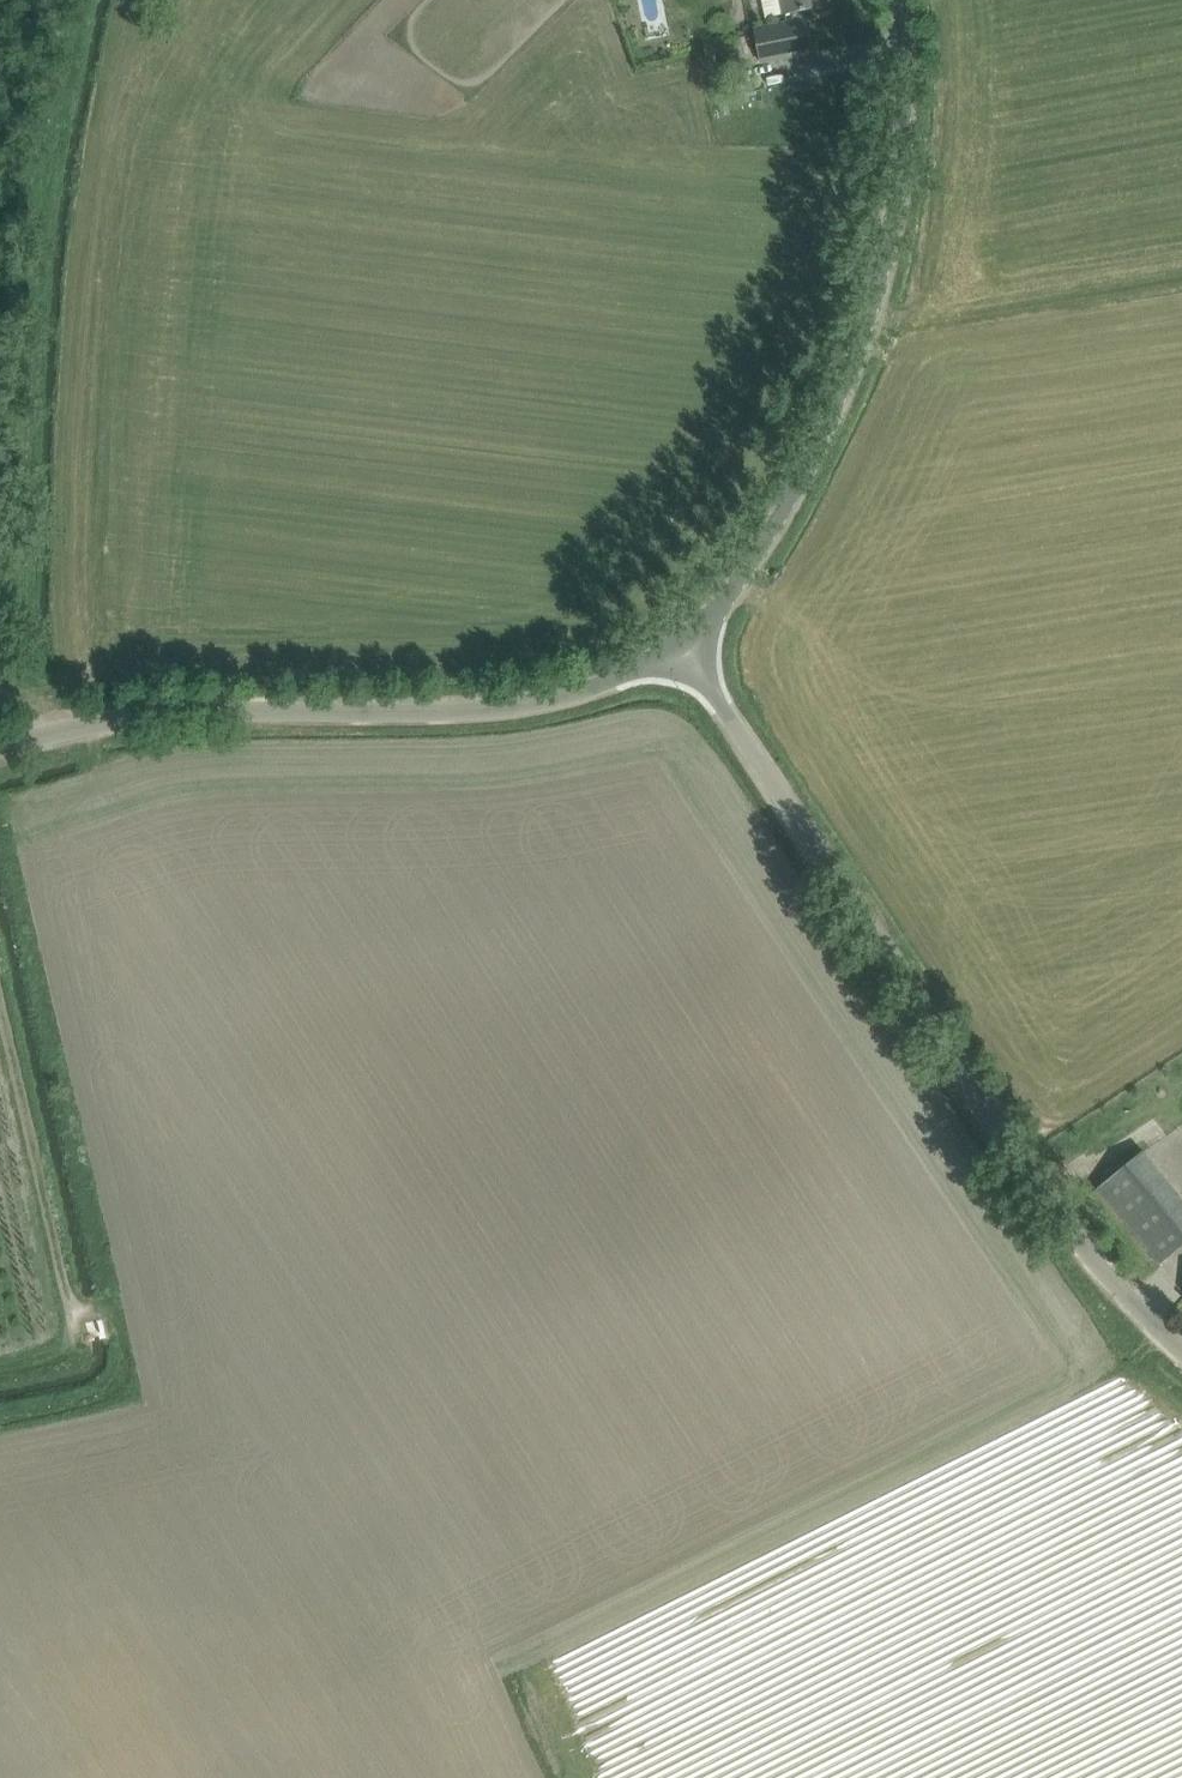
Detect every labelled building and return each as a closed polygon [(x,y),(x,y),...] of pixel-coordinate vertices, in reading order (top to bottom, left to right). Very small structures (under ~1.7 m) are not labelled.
[(766,17),(786,13),(788,22),(755,29),(762,62),(812,52),(806,19),(803,19),(801,10),(823,6),(822,0),(763,0),(766,17)] [(1099,1188),(1161,1263),(1181,1245),(1181,1197),(1144,1151),(1099,1188)]
